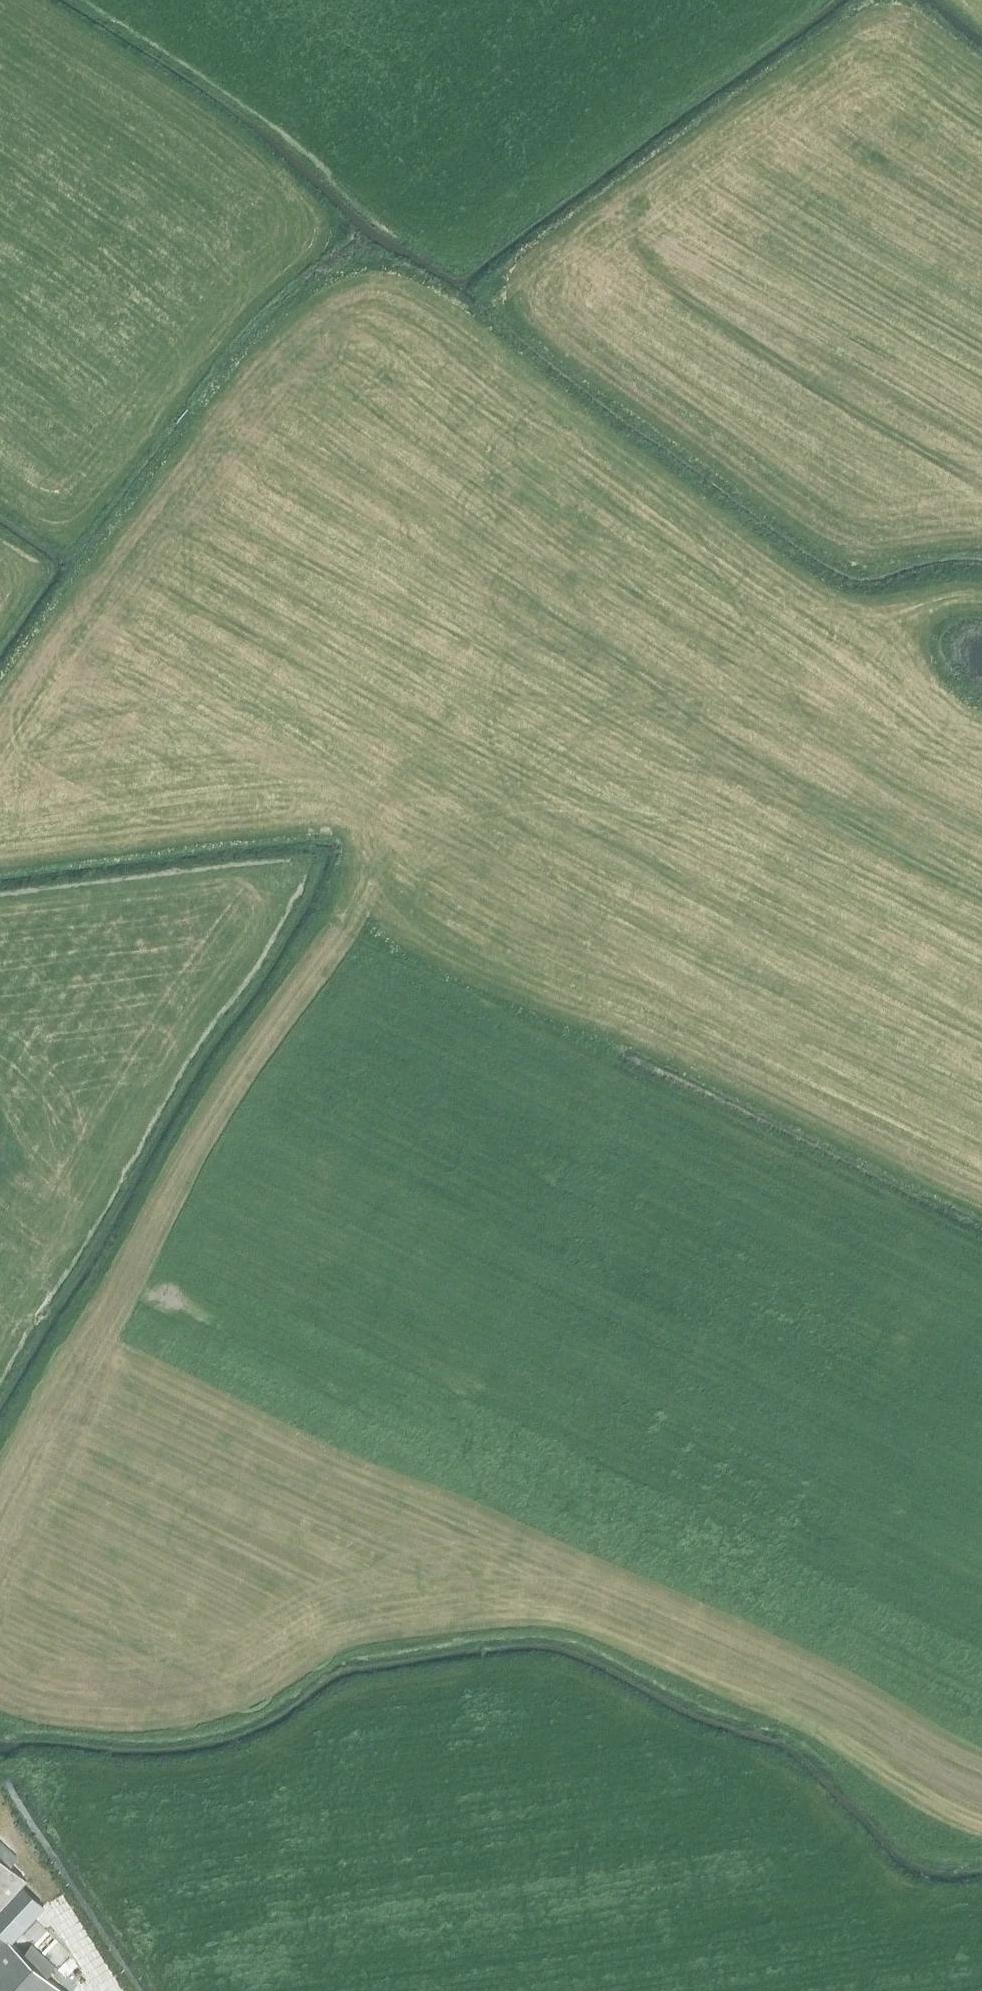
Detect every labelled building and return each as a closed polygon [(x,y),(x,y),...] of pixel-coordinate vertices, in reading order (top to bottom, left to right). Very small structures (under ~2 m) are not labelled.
[(26,1881),(10,1866),(18,1857),(0,1840),(0,1908),(26,1881)] [(47,1975),(56,1966),(31,1943),(22,1952),(0,1931),(0,1990),(64,1990),(47,1975)]
